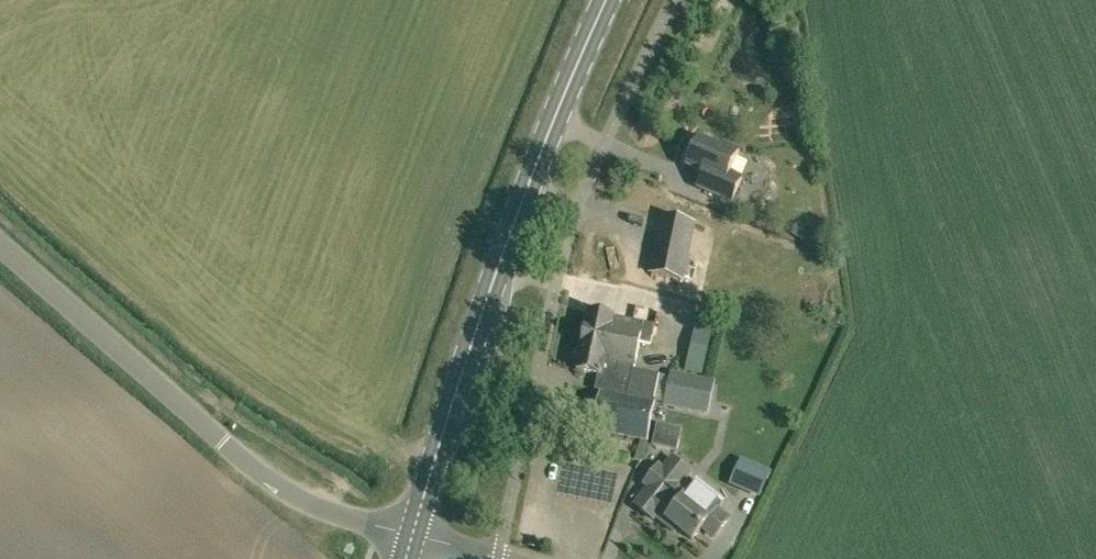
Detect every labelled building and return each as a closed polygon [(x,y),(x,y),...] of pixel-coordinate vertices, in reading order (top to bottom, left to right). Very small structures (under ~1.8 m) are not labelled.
[(687,165),(703,172),(710,175),(704,190),(731,201),(741,178),(729,172),(739,150),(724,144),(722,149),(699,138),(695,146),(691,147),(687,156),(689,161),(687,165)] [(685,281),(686,277),(696,222),(660,214),(647,273),(685,281)] [(794,232),(806,240),(812,230),(800,222),(794,232)] [(614,316),(589,310),(576,369),(605,375),(593,429),(646,440),(660,375),(634,369),(640,342),(650,344),(654,325),(614,316)] [(704,372),(714,322),(699,319),(688,368),(704,372)] [(707,382),(671,374),(665,405),(700,413),(707,382)] [(657,426),(652,447),(677,453),(681,431),(657,426)] [(766,498),(780,474),(741,450),(731,467),(744,474),(739,482),(766,498)] [(690,471),(673,458),(663,470),(658,466),(645,483),(650,487),(635,505),(653,519),(655,515),(665,523),(668,520),(690,491),(681,483),(690,471)] [(690,491),(668,520),(693,539),(703,527),(715,536),(729,519),(717,510),(724,501),(711,490),(702,500),(690,491)]
